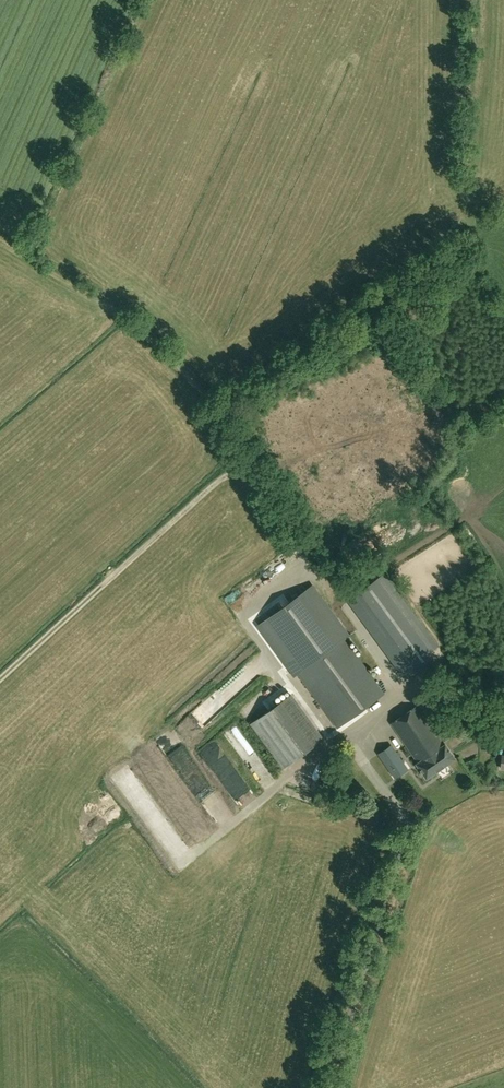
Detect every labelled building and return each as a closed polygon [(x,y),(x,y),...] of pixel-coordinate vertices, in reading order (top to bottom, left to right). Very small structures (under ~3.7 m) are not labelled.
[(377,579),(350,599),(407,676),(434,657),(377,579)] [(384,694),(343,638),(347,635),(311,585),(258,624),(294,674),(298,671),(338,726),(384,694)] [(393,676),(387,680),(400,694),(405,690),(393,676)] [(244,684),(236,686),(238,695),(246,694),(244,684)] [(250,723),(282,767),(322,738),(290,694),(250,723)] [(418,763),(416,764),(426,779),(456,759),(446,744),(443,746),(442,743),(451,737),(446,730),(437,736),(417,706),(391,723),(418,763)] [(228,752),(221,744),(206,758),(217,770),(227,760),(223,756),(228,752)] [(392,744),(369,760),(388,787),(411,770),(392,744)] [(169,757),(202,792),(207,787),(203,782),(209,775),(198,764),(196,765),(179,747),(169,757)] [(160,775),(162,785),(171,784),(167,757),(147,760),(150,776),(160,775)] [(133,804),(140,799),(144,805),(154,799),(134,766),(117,777),(133,804)]
